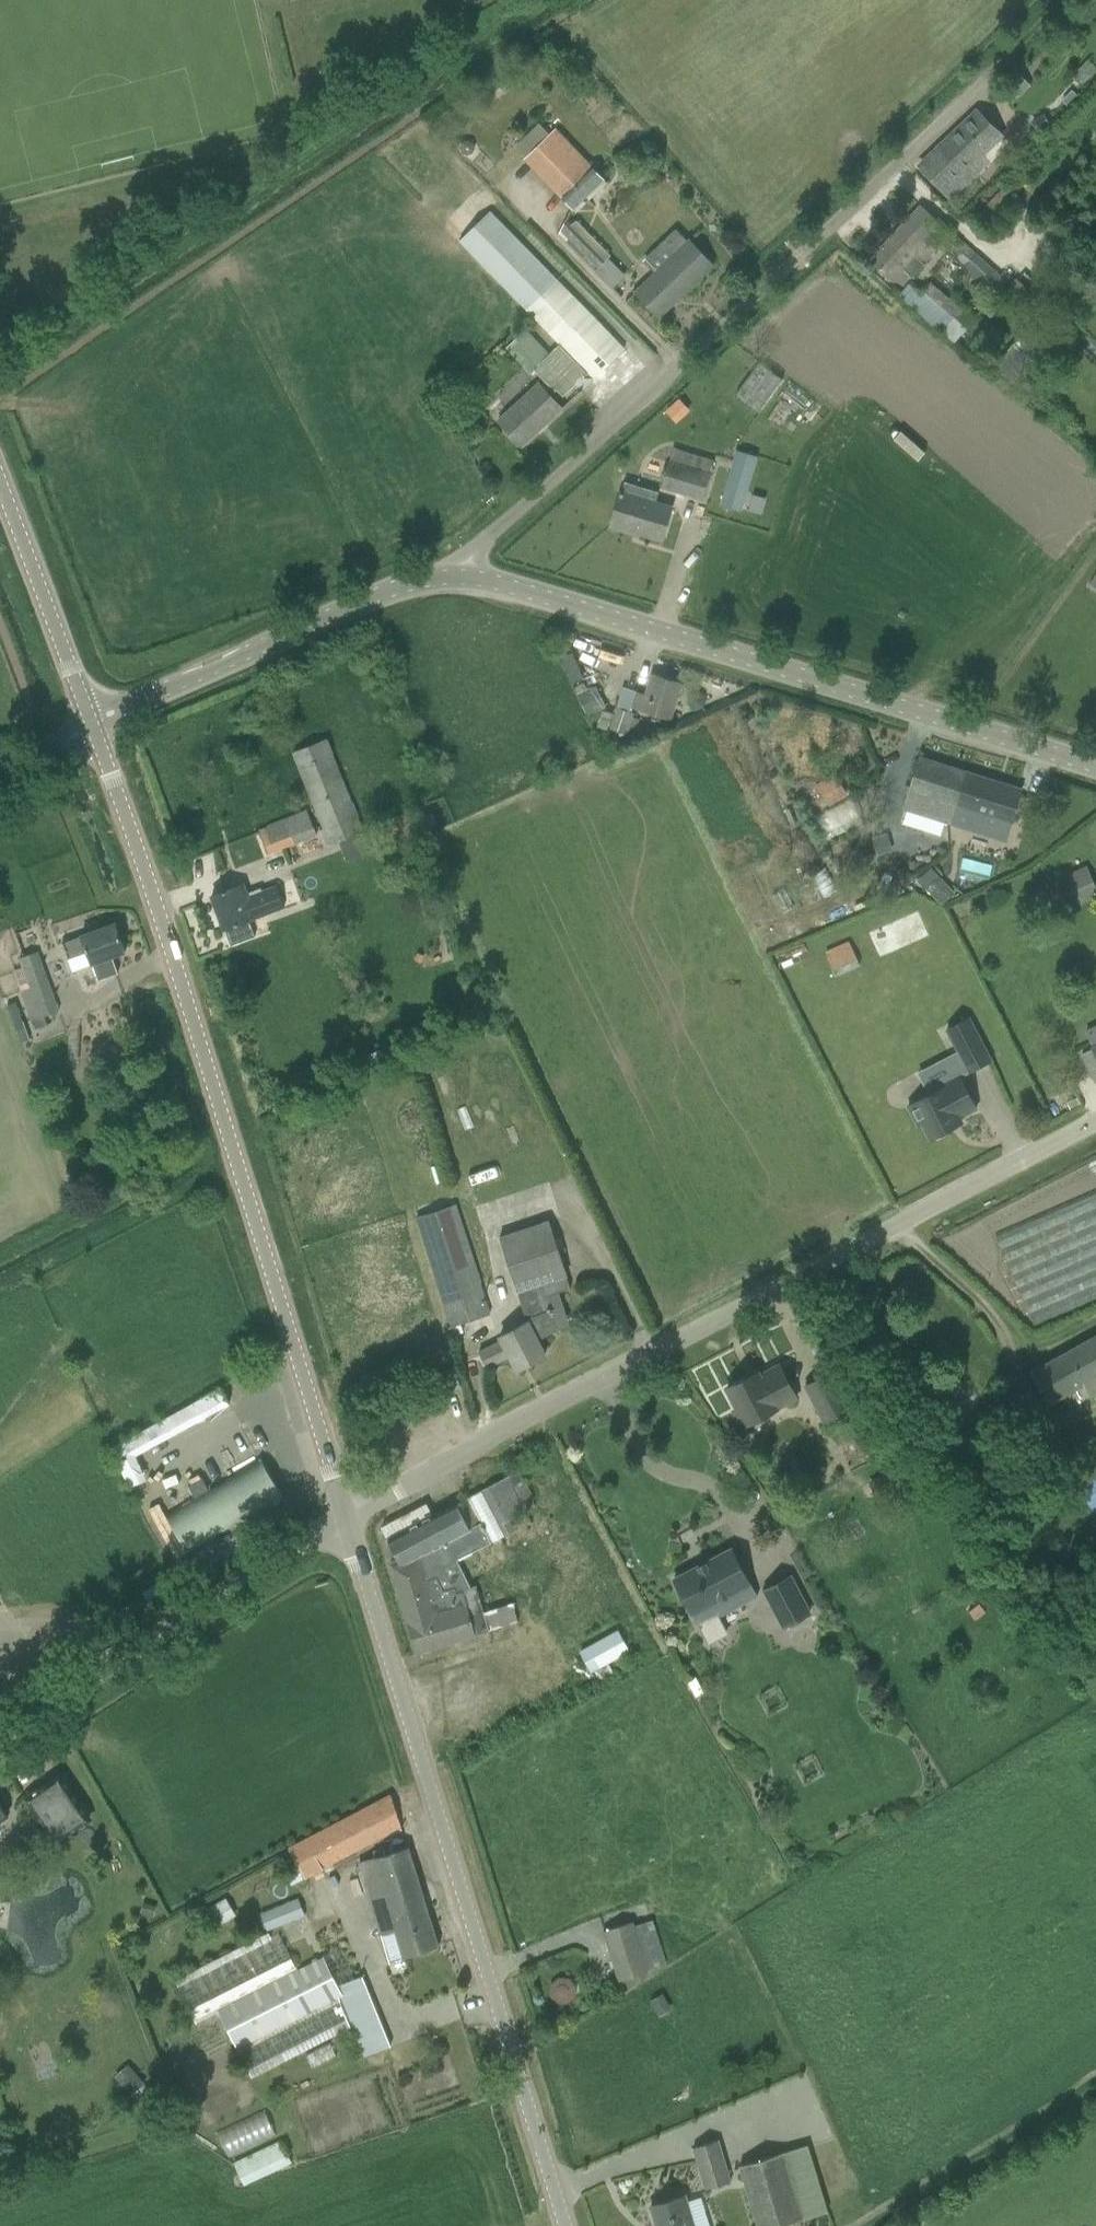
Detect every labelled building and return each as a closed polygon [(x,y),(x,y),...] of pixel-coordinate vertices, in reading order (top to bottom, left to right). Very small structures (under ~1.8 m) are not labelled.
[(1001,136),(977,111),(920,166),(950,197),(980,168),(979,166),(984,161),(980,156),(1001,136)] [(1045,114),(1031,121),(1036,131),(1050,125),(1045,114)] [(609,160),(599,170),(557,126),(525,156),(575,208),(607,178),(605,176),(615,167),(609,160)] [(473,143),(468,141),(463,143),(461,147),(463,152),(468,154),(473,153),(475,148),(473,143)] [(993,230),(1022,201),(1007,187),(979,215),(993,230)] [(941,225),(937,221),(921,205),(881,248),(883,250),(874,260),(890,274),(889,276),(899,286),(910,273),(913,276),(922,266),(919,264),(935,247),(928,240),(941,225)] [(460,236),(595,378),(624,350),(491,207),(460,236)] [(609,259),(568,219),(562,232),(599,268),(609,259)] [(660,317),(714,266),(689,239),(687,241),(676,229),(645,258),(657,270),(636,291),(660,317)] [(965,267),(988,287),(986,289),(995,298),(1012,279),(1002,271),(1000,273),(951,229),(941,240),(968,264),(965,267)] [(1031,292),(1016,279),(1004,293),(1019,305),(1031,292)] [(976,319),(941,291),(933,284),(925,294),(911,282),(901,294),(937,325),(956,342),(976,319)] [(531,371),(550,353),(526,328),(507,345),(531,371)] [(498,420),(521,446),(563,408),(539,382),(498,420)] [(670,459),(662,486),(704,499),(716,457),(675,445),(674,447),(657,442),(653,454),(670,459)] [(717,503),(737,509),(754,455),(733,449),(717,503)] [(662,540),(668,519),(673,504),(622,488),(610,527),(630,533),(631,530),(662,540)] [(670,720),(682,683),(653,674),(646,695),(637,692),(633,709),(670,720)] [(605,709),(605,708),(596,686),(588,690),(584,682),(575,687),(578,694),(587,716),(605,709)] [(633,717),(634,713),(630,712),(616,707),(609,727),(610,728),(634,736),(639,719),(633,717)] [(613,713),(603,710),(597,727),(608,730),(613,713)] [(326,739),(294,752),(329,843),(362,829),(326,739)] [(953,812),(966,773),(918,758),(903,808),(946,821),(949,811),(953,812)] [(817,816),(850,795),(835,773),(803,794),(817,816)] [(1005,840),(1021,790),(966,773),(953,812),(949,811),(946,821),(1005,840)] [(259,830),(268,854),(317,835),(308,811),(259,830)] [(886,834),(873,838),(878,855),(892,851),(886,834)] [(1058,913),(1095,896),(1095,881),(1088,863),(1038,886),(1051,916),(1058,913)] [(252,938),(246,922),(287,908),(279,887),(252,897),(247,883),(212,895),(224,929),(225,929),(231,945),(252,938)] [(949,885),(935,898),(943,906),(957,893),(949,885)] [(99,980),(118,973),(112,957),(113,957),(112,957),(126,952),(115,923),(64,942),(70,959),(88,952),(99,980)] [(860,966),(849,941),(824,952),(835,977),(860,966)] [(58,1009),(37,951),(21,956),(24,966),(15,970),(33,1018),(58,1009)] [(32,1038),(26,1022),(24,1023),(17,1002),(10,1005),(22,1041),(32,1038)] [(945,1031),(968,1074),(992,1061),(969,1018),(945,1031)] [(1094,1047),(1083,1052),(1095,1080),(1095,1046),(1094,1047)] [(930,1094),(908,1106),(918,1124),(922,1122),(931,1139),(934,1137),(935,1137),(938,1138),(946,1134),(947,1131),(947,1130),(951,1128),(948,1124),(977,1109),(959,1075),(929,1091),(930,1094)] [(1034,1323),(1095,1297),(1095,1190),(995,1234),(1034,1323)] [(491,1313),(457,1204),(418,1216),(453,1325),(491,1313)] [(571,1288),(547,1219),(499,1237),(526,1318),(528,1322),(538,1340),(558,1330),(547,1296),(571,1288)] [(518,1370),(545,1355),(538,1340),(528,1322),(501,1335),(503,1340),(479,1353),(487,1368),(511,1356),(518,1370)] [(928,1327),(912,1335),(919,1348),(934,1340),(928,1327)] [(1084,1383),(1091,1396),(1095,1393),(1095,1336),(1032,1372),(1049,1403),(1084,1383)] [(778,1409),(777,1408),(797,1398),(780,1365),(760,1376),(758,1372),(727,1388),(738,1409),(734,1412),(742,1428),(778,1409)] [(440,1392),(457,1387),(461,1386),(456,1369),(435,1375),(440,1392)] [(851,1411),(831,1372),(806,1386),(826,1424),(851,1411)] [(209,1414),(233,1402),(225,1386),(112,1444),(133,1485),(150,1477),(137,1452),(210,1415),(209,1414)] [(872,1458),(863,1439),(853,1443),(863,1463),(872,1458)] [(262,1460),(260,1461),(167,1516),(188,1553),(284,1496),(262,1460)] [(471,1588),(458,1560),(456,1557),(515,1528),(510,1518),(528,1509),(526,1505),(534,1501),(518,1471),(388,1539),(401,1564),(393,1566),(409,1622),(407,1622),(416,1653),(476,1638),(470,1614),(483,1610),(476,1586),(471,1588)] [(195,1498),(209,1489),(203,1478),(188,1486),(195,1498)] [(672,1575),(697,1624),(758,1592),(733,1544),(672,1575)] [(763,1588),(783,1627),(812,1612),(792,1573),(763,1588)] [(518,1623),(512,1602),(483,1611),(489,1632),(518,1623)] [(979,1603),(969,1611),(975,1620),(986,1612),(979,1603)] [(592,1673),(630,1651),(614,1622),(586,1637),(591,1646),(580,1652),(592,1673)] [(697,1675),(687,1680),(695,1697),(705,1692),(697,1675)] [(64,1766),(31,1788),(58,1828),(91,1806),(64,1766)] [(296,1881),(401,1825),(392,1795),(291,1848),(293,1853),(285,1857),(296,1881)] [(0,1804),(0,1822),(8,1816),(0,1804)] [(404,1956),(439,1946),(408,1847),(361,1861),(384,1935),(396,1932),(404,1956)] [(263,1911),(270,1929),(307,1913),(300,1896),(263,1911)] [(141,1912),(154,1916),(157,1906),(144,1902),(141,1912)] [(645,1955),(635,1921),(604,1930),(620,1981),(661,1968),(656,1951),(645,1955)] [(220,2007),(240,2047),(237,2048),(245,2064),(252,2077),(353,2026),(365,2054),(390,2045),(362,1975),(341,1984),(325,1955),(220,2007)] [(558,2001),(567,2002),(574,1996),(574,1987),(568,1979),(559,1979),(552,1986),(552,1995),(558,2001)] [(651,2001),(659,2017),(672,2010),(663,1994),(651,2001)] [(146,2084),(137,2074),(124,2086),(133,2096),(146,2084)] [(229,2153),(276,2130),(265,2107),(218,2130),(229,2153)] [(236,2160),(246,2181),(294,2159),(284,2138),(236,2160)] [(693,2149),(705,2190),(731,2182),(719,2141),(693,2149)] [(741,2163),(760,2225),(778,2225),(830,2210),(810,2143),(741,2163)] [(688,2195),(651,2206),(657,2225),(698,2225),(688,2195)] [(703,2196),(692,2198),(699,2223),(709,2220),(703,2196)]
